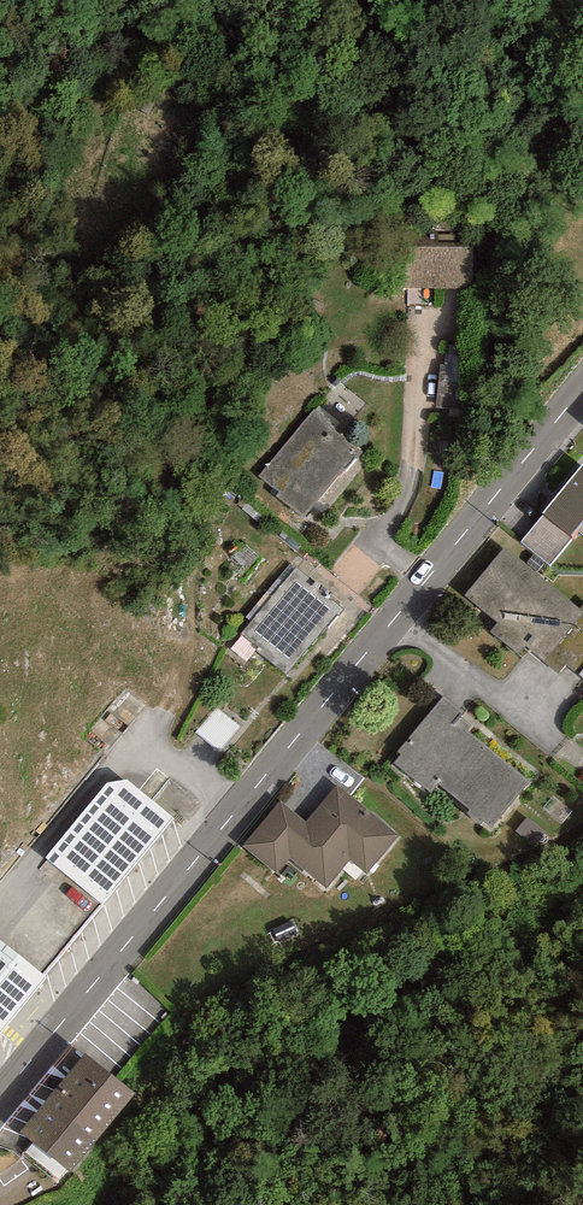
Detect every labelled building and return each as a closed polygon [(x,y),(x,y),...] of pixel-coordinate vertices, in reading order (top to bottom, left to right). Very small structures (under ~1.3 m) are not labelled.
[(437,231),(400,230),(398,288),(473,290),(475,247),(437,246),(437,231)] [(332,423),(315,409),(259,476),(279,492),(276,495),(303,518),(360,449),(331,425),(332,423)] [(542,513),(544,514),(573,537),(578,531),(582,535),(582,465),(542,513)] [(573,537),(544,514),(521,542),(550,565),(573,537)] [(464,596),(497,624),(491,631),(518,654),(526,645),(544,661),(582,613),(582,612),(580,609),(505,547),(464,596)] [(297,569),(240,634),(287,674),(344,609),(297,569)] [(544,661),(559,673),(566,665),(578,674),(582,668),(582,613),(544,661)] [(443,696),(399,752),(402,754),(393,765),(429,794),(438,783),(470,809),(467,814),(489,831),(529,781),(466,731),(471,725),(459,716),(462,711),(443,696)] [(223,744),(237,723),(217,709),(202,730),(223,744)] [(108,783),(46,857),(102,906),(174,819),(128,780),(108,783)] [(336,784),(306,821),(281,801),(243,846),(277,874),(290,858),(327,888),(350,860),(367,874),(399,836),(336,784)] [(48,976),(0,939),(0,1034),(48,976)] [(85,1053),(53,1092),(103,1133),(135,1094),(85,1053)] [(103,1133),(53,1092),(21,1132),(70,1173),(103,1133)]
